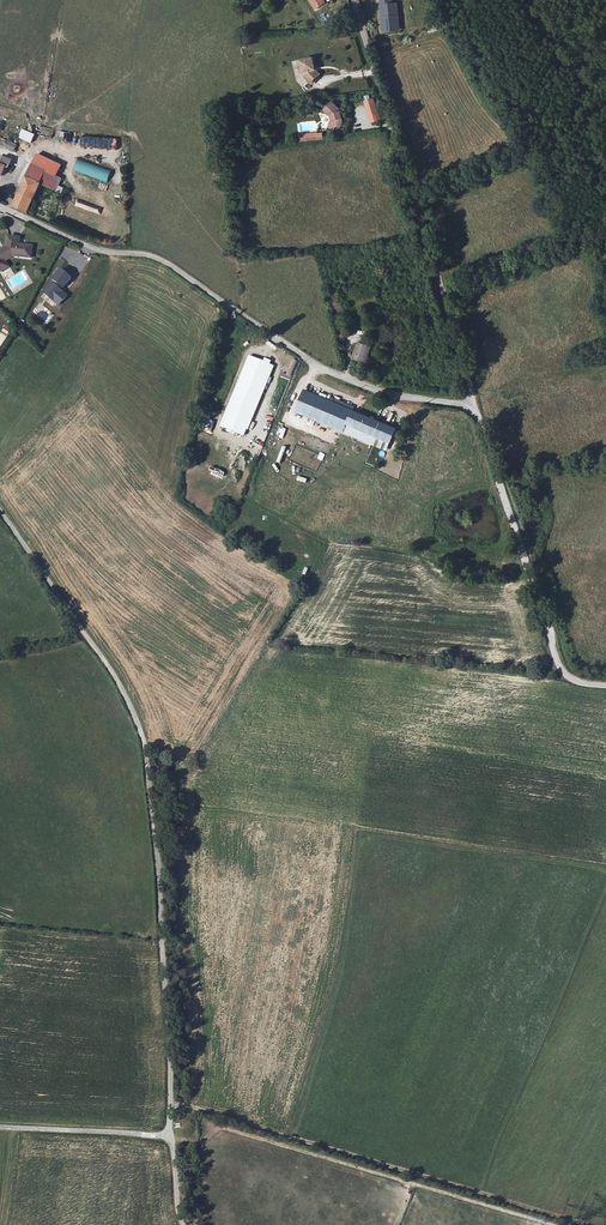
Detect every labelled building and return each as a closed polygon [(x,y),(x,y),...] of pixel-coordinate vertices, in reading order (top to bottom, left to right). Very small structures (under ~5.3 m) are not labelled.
[(379,4),(381,32),(399,31),(397,3),(391,3),(379,4)] [(305,78),(308,77),(315,83),(323,75),(319,71),(316,59),(304,62),(302,63),(305,78)] [(373,98),(363,101),(370,124),(380,121),(373,98)] [(339,112),(330,102),(324,107),(329,112),(330,119),(325,123),(332,132),(340,124),(339,112)] [(22,128),(18,137),(32,142),(35,133),(22,128)] [(52,138),(53,128),(43,128),(42,137),(52,138)] [(114,152),(115,137),(74,133),(73,145),(97,147),(97,150),(104,151),(103,156),(109,156),(110,151),(114,152)] [(306,141),(318,140),(317,133),(305,133),(306,141)] [(15,146),(3,140),(0,147),(12,152),(15,146)] [(26,178),(38,184),(44,172),(56,178),(62,164),(38,153),(26,178)] [(3,177),(6,167),(7,168),(10,160),(3,158),(0,164),(0,176),(3,177)] [(106,182),(110,168),(80,158),(76,172),(106,182)] [(26,178),(15,201),(0,194),(0,195),(0,200),(2,200),(25,211),(38,184),(26,178)] [(4,259),(5,258),(7,261),(13,257),(30,258),(31,246),(18,245),(19,238),(8,238),(7,247),(4,248),(5,251),(2,252),(1,250),(0,251),(0,268),(4,265),(1,261),(4,259)] [(4,259),(1,261),(4,265),(0,268),(0,273),(8,267),(4,259)] [(52,281),(43,291),(58,304),(66,294),(59,288),(62,286),(63,287),(71,277),(60,268),(52,277),(55,280),(53,282),(52,281)] [(42,310),(37,315),(48,323),(52,317),(42,310)] [(2,332),(8,334),(11,327),(5,324),(2,332)] [(370,346),(358,341),(352,357),(364,361),(370,346)] [(248,361),(222,431),(243,439),(270,370),(267,368),(269,364),(264,362),(262,367),(248,361)] [(330,402),(301,390),(293,412),(388,449),(391,441),(392,441),(397,427),(354,410),(355,407),(331,398),(330,402)] [(320,452),(317,459),(322,461),(325,454),(320,452)]
